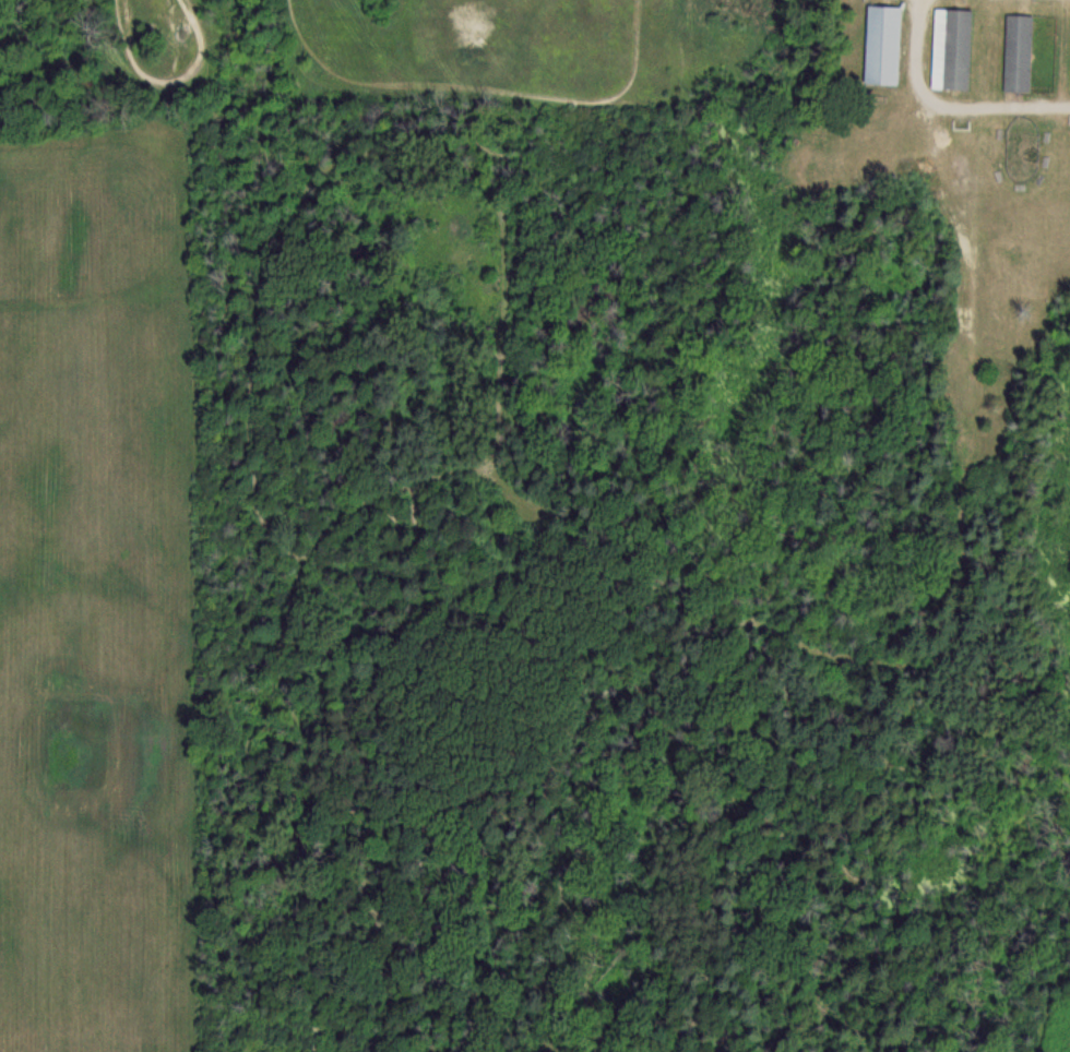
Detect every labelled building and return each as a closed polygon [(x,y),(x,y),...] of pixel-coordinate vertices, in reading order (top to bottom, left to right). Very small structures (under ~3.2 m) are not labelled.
[(896,85),(899,6),(865,5),(863,83),(896,85)] [(931,89),(968,90),(970,9),(933,8),(931,89)] [(1004,91),(1030,92),(1032,14),(1005,14),(1004,91)]
